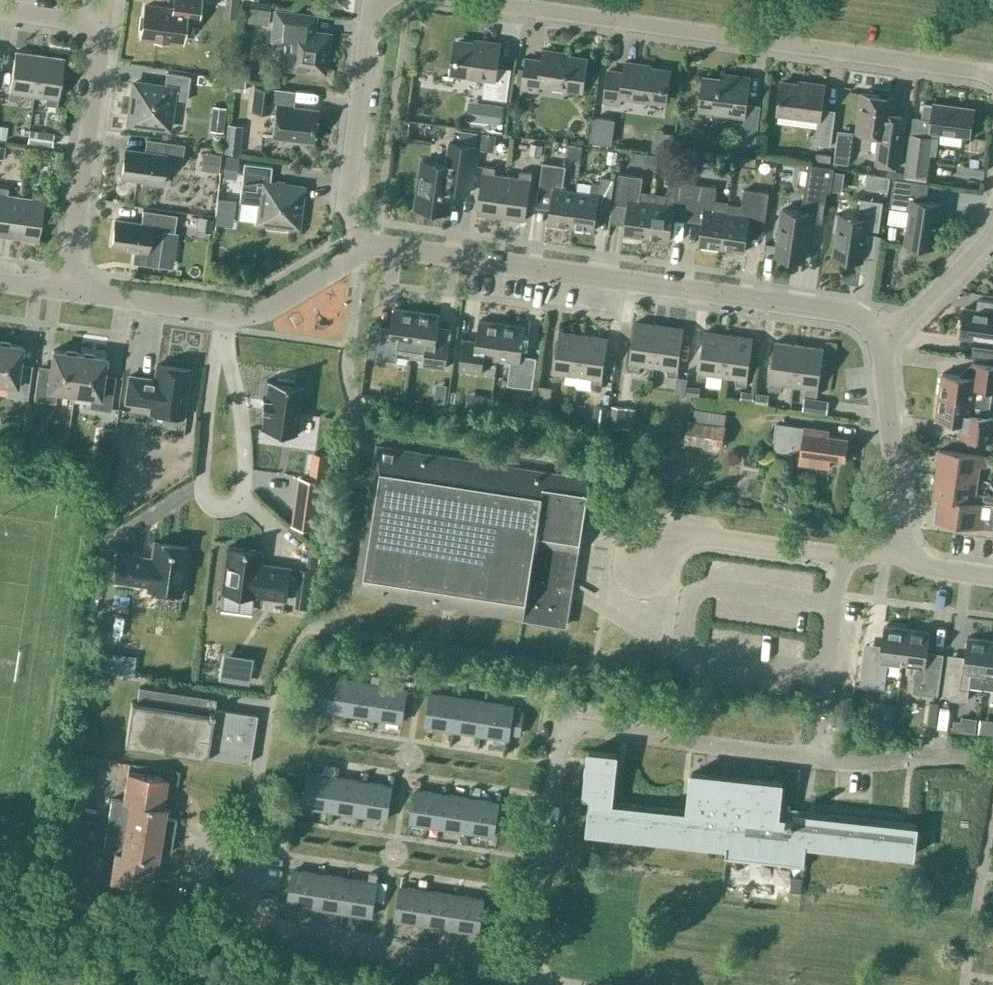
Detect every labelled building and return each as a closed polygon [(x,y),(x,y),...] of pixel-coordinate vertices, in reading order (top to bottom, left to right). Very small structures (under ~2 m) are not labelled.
[(146,3),(141,34),(182,39),(185,15),(198,17),(201,0),(175,0),(174,6),(146,3)] [(270,9),(245,6),(244,21),(268,24),(270,9)] [(271,39),(288,41),(285,69),(325,74),(330,33),(313,31),(312,34),(304,33),(306,13),(274,9),(271,39)] [(506,100),(511,68),(497,66),(501,43),(482,41),(481,44),(458,41),(453,72),(486,77),(483,96),(506,100)] [(580,90),(585,58),(557,54),(558,52),(543,50),(542,60),(526,58),(522,91),(538,93),(539,84),(580,90)] [(21,93),(33,95),(39,54),(15,51),(8,99),(20,100),(21,93)] [(39,54),(33,95),(46,97),(45,104),(57,105),(63,58),(39,54)] [(602,102),(617,104),(619,95),(664,102),(669,68),(623,62),(622,72),(606,70),(602,102)] [(186,97),(190,73),(166,70),(164,83),(134,79),(128,119),(168,124),(172,95),(186,97)] [(755,144),(761,105),(746,103),(750,78),(732,76),(732,81),(703,77),(699,109),(744,115),(741,143),(755,144)] [(251,105),(275,108),(272,134),(313,139),(316,109),(286,106),(289,83),(255,78),(251,105)] [(831,146),(835,110),(822,108),(824,88),(781,82),(777,112),(818,118),(815,143),(831,146)] [(875,162),(898,165),(906,110),(893,108),(894,97),(861,92),(856,131),(879,135),(875,162)] [(970,136),(974,108),(933,103),(933,104),(924,102),(922,118),(931,119),(929,131),(970,136)] [(54,132),(29,129),(27,142),(52,146),(54,132)] [(469,193),(475,146),(477,132),(460,129),(458,143),(450,142),(447,164),(423,161),(416,204),(450,209),(453,191),(469,193)] [(927,174),(932,137),(911,134),(905,171),(927,174)] [(496,138),(482,136),(480,153),(493,155),(496,138)] [(123,147),(119,177),(159,182),(163,154),(182,157),(183,144),(147,139),(145,150),(123,147)] [(543,147),(532,146),(530,159),(541,161),(543,147)] [(548,223),(571,226),(576,191),(562,189),(566,166),(542,162),(538,192),(552,194),(548,223)] [(826,193),(830,194),(834,167),(809,162),(803,195),(801,211),(797,213),(778,211),(776,228),(779,228),(776,253),(804,257),(809,225),(821,227),(825,198),(826,193)] [(285,226),(298,228),(303,186),(270,182),(272,166),(244,163),(241,188),(239,202),(259,204),(256,223),(269,224),(269,227),(284,229),(285,226)] [(477,212),(501,216),(507,176),(494,174),(494,166),(483,165),(482,173),(477,212)] [(519,177),(507,176),(501,216),(526,219),(533,172),(522,170),(519,177)] [(623,234),(646,237),(653,192),(641,190),(643,177),(619,173),(615,203),(627,205),(623,234)] [(888,189),(890,177),(881,176),(880,187),(888,189)] [(590,193),(576,191),(571,226),(594,230),(598,201),(611,202),(614,179),(601,177),(600,184),(591,183),(590,193)] [(926,200),(928,182),(894,177),(889,208),(891,208),(891,207),(910,210),(905,243),(934,247),(941,203),(926,200)] [(688,213),(693,183),(669,179),(667,194),(653,192),(646,237),(670,240),(674,211),(688,213)] [(698,244),(722,248),(728,203),(714,201),(716,186),(693,183),(688,213),(703,215),(698,244)] [(19,196),(7,194),(8,187),(0,186),(0,235),(13,237),(19,196)] [(744,188),(742,205),(728,203),(722,248),(745,251),(747,236),(759,238),(763,235),(769,192),(744,188)] [(31,198),(19,196),(13,237),(38,240),(44,192),(32,191),(31,198)] [(882,201),(861,198),(859,214),(855,217),(836,214),(833,231),(837,231),(833,256),(862,260),(867,228),(879,230),(883,201),(882,201)] [(115,220),(111,246),(134,249),(132,262),(158,266),(163,231),(174,233),(176,215),(143,211),(141,223),(115,220)] [(212,217),(189,214),(187,227),(210,230),(212,217)] [(960,337),(974,339),(972,353),(986,355),(992,356),(992,301),(978,299),(976,309),(964,307),(960,337)] [(397,355),(411,357),(417,311),(394,308),(391,326),(371,323),(366,357),(396,361),(397,355)] [(440,315),(417,311),(411,357),(424,359),(423,365),(446,368),(449,345),(436,343),(440,315)] [(484,357),(497,359),(502,324),(479,320),(475,349),(463,347),(460,370),(482,373),(484,357)] [(641,364),(654,366),(659,325),(635,322),(628,369),(639,371),(641,364)] [(525,327),(502,324),(497,359),(510,361),(507,384),(532,388),(537,358),(521,356),(525,327)] [(659,325),(654,366),(666,367),(666,375),(677,376),(684,329),(659,325)] [(565,373),(578,375),(583,335),(559,331),(554,370),(553,370),(552,379),(563,380),(565,373)] [(710,373),(723,375),(728,335),(704,331),(697,379),(708,380),(710,373)] [(583,335),(578,375),(590,377),(591,384),(601,386),(603,377),(602,377),(608,338),(583,335)] [(748,377),(753,338),(728,335),(723,375),(735,377),(736,384),(747,386),(748,377)] [(781,383),(794,385),(799,345),(775,341),(768,389),(781,390),(781,383)] [(19,367),(22,345),(0,342),(0,383),(7,384),(5,396),(27,398),(31,369),(19,367)] [(799,345),(794,385),(806,387),(805,394),(817,396),(824,348),(799,345)] [(73,393),(79,353),(53,350),(49,371),(38,370),(33,399),(55,403),(56,391),(73,393)] [(106,357),(79,353),(73,393),(90,395),(89,407),(110,410),(114,381),(103,379),(106,357)] [(990,402),(992,389),(992,364),(974,361),(972,377),(942,373),(939,396),(990,402)] [(189,369),(157,364),(154,381),(146,380),(146,378),(129,375),(125,401),(151,405),(150,411),(183,416),(189,369)] [(277,381),(266,380),(266,381),(268,381),(266,398),(262,397),(260,411),(264,412),(261,428),(260,428),(260,429),(297,434),(297,433),(295,433),(302,386),(304,386),(304,385),(293,383),(294,380),(277,378),(277,381)] [(687,392),(699,394),(701,384),(689,382),(687,392)] [(552,387),(539,385),(534,415),(548,417),(552,387)] [(755,391),(743,389),(741,398),(754,400),(755,391)] [(770,392),(758,391),(756,403),(768,405),(770,392)] [(478,394),(477,407),(488,408),(489,395),(478,394)] [(990,402),(939,396),(936,419),(965,423),(964,438),(992,442),(992,416),(988,415),(990,402)] [(827,412),(828,401),(804,398),(803,409),(827,412)] [(595,405),(592,423),(605,425),(608,406),(595,405)] [(612,405),(609,426),(633,429),(636,409),(612,405)] [(726,412),(695,408),(693,419),(688,419),(685,442),(722,447),(726,424),(724,424),(726,412)] [(787,451),(792,448),(792,443),(801,444),(799,463),(829,467),(830,457),(845,459),(848,438),(828,435),(829,430),(804,426),(804,427),(776,423),(773,440),(775,440),(774,445),(778,450),(787,451)] [(566,625),(587,489),(588,478),(377,445),(354,592),(566,625)] [(939,449),(936,473),(977,479),(979,466),(986,467),(988,456),(939,449)] [(932,497),(940,498),(981,504),(981,502),(983,493),(975,492),(977,479),(936,473),(932,497)] [(265,477),(265,497),(275,497),(275,477),(265,477)] [(303,477),(296,526),(316,529),(323,480),(303,477)] [(981,502),(992,503),(992,495),(983,493),(981,502)] [(979,517),(981,504),(940,498),(936,521),(985,528),(986,518),(979,517)] [(144,559),(144,557),(118,554),(115,580),(148,584),(147,589),(180,594),(187,546),(154,542),(152,560),(144,559)] [(259,550),(228,546),(222,592),(253,596),(254,594),(287,598),(291,568),(265,565),(264,566),(257,565),(259,550)] [(888,661),(902,663),(907,628),(884,625),(880,656),(864,654),(860,684),(884,687),(888,661)] [(930,632),(907,628),(902,663),(917,665),(913,691),(938,695),(942,665),(926,663),(930,632)] [(969,687),(983,689),(990,640),(967,637),(963,668),(947,666),(943,695),(967,699),(969,687)] [(990,640),(983,689),(992,690),(992,640),(990,640)] [(202,655),(198,678),(251,686),(252,675),(238,672),(239,661),(202,655)] [(318,709),(346,713),(351,680),(323,675),(318,709)] [(346,713),(374,718),(379,684),(351,680),(346,713)] [(407,688),(379,684),(374,718),(402,722),(407,688)] [(250,762),(257,714),(214,708),(216,698),(139,686),(137,702),(132,701),(125,744),(207,756),(207,755),(250,762)] [(425,725),(453,730),(458,696),(430,692),(425,725)] [(453,730),(481,734),(486,700),(458,696),(453,730)] [(923,719),(932,721),(936,700),(927,698),(923,719)] [(513,705),(486,700),(481,734),(508,738),(509,733),(520,734),(523,712),(512,710),(513,705)] [(933,724),(943,726),(947,708),(936,706),(933,724)] [(592,794),(588,830),(727,845),(726,852),(805,861),(807,843),(915,855),(917,826),(794,812),(793,815),(787,814),(786,818),(778,817),(782,783),(692,773),(687,813),(611,804),(617,754),(589,750),(584,794),(592,794)] [(111,799),(107,824),(167,834),(173,835),(176,818),(170,817),(164,816),(166,807),(162,806),(167,778),(128,772),(126,783),(123,801),(111,799)] [(304,806),(331,810),(336,777),(309,772),(304,806)] [(331,810),(359,814),(364,781),(336,777),(331,810)] [(392,785),(364,781),(359,814),(386,819),(392,785)] [(410,822),(438,827),(443,793),(415,789),(410,822)] [(438,827),(466,831),(471,797),(443,793),(438,827)] [(499,802),(471,797),(466,831),(493,835),(499,802)] [(107,824),(103,848),(115,850),(112,868),(110,880),(149,886),(154,858),(157,859),(159,849),(164,850),(171,851),(173,835),(167,834),(107,824)] [(288,902),(316,907),(321,873),(294,869),(288,902)] [(316,907),(344,911),(349,877),(321,873),(316,907)] [(374,881),(349,877),(344,911),(372,916),(376,887),(384,888),(386,876),(375,875),(374,881)] [(395,919),(423,923),(428,890),(400,885),(395,919)] [(423,923),(451,928),(456,894),(428,890),(423,923)] [(484,898),(456,894),(451,928),(478,932),(484,898)] [(127,961),(134,969),(147,959),(140,950),(127,961)]
